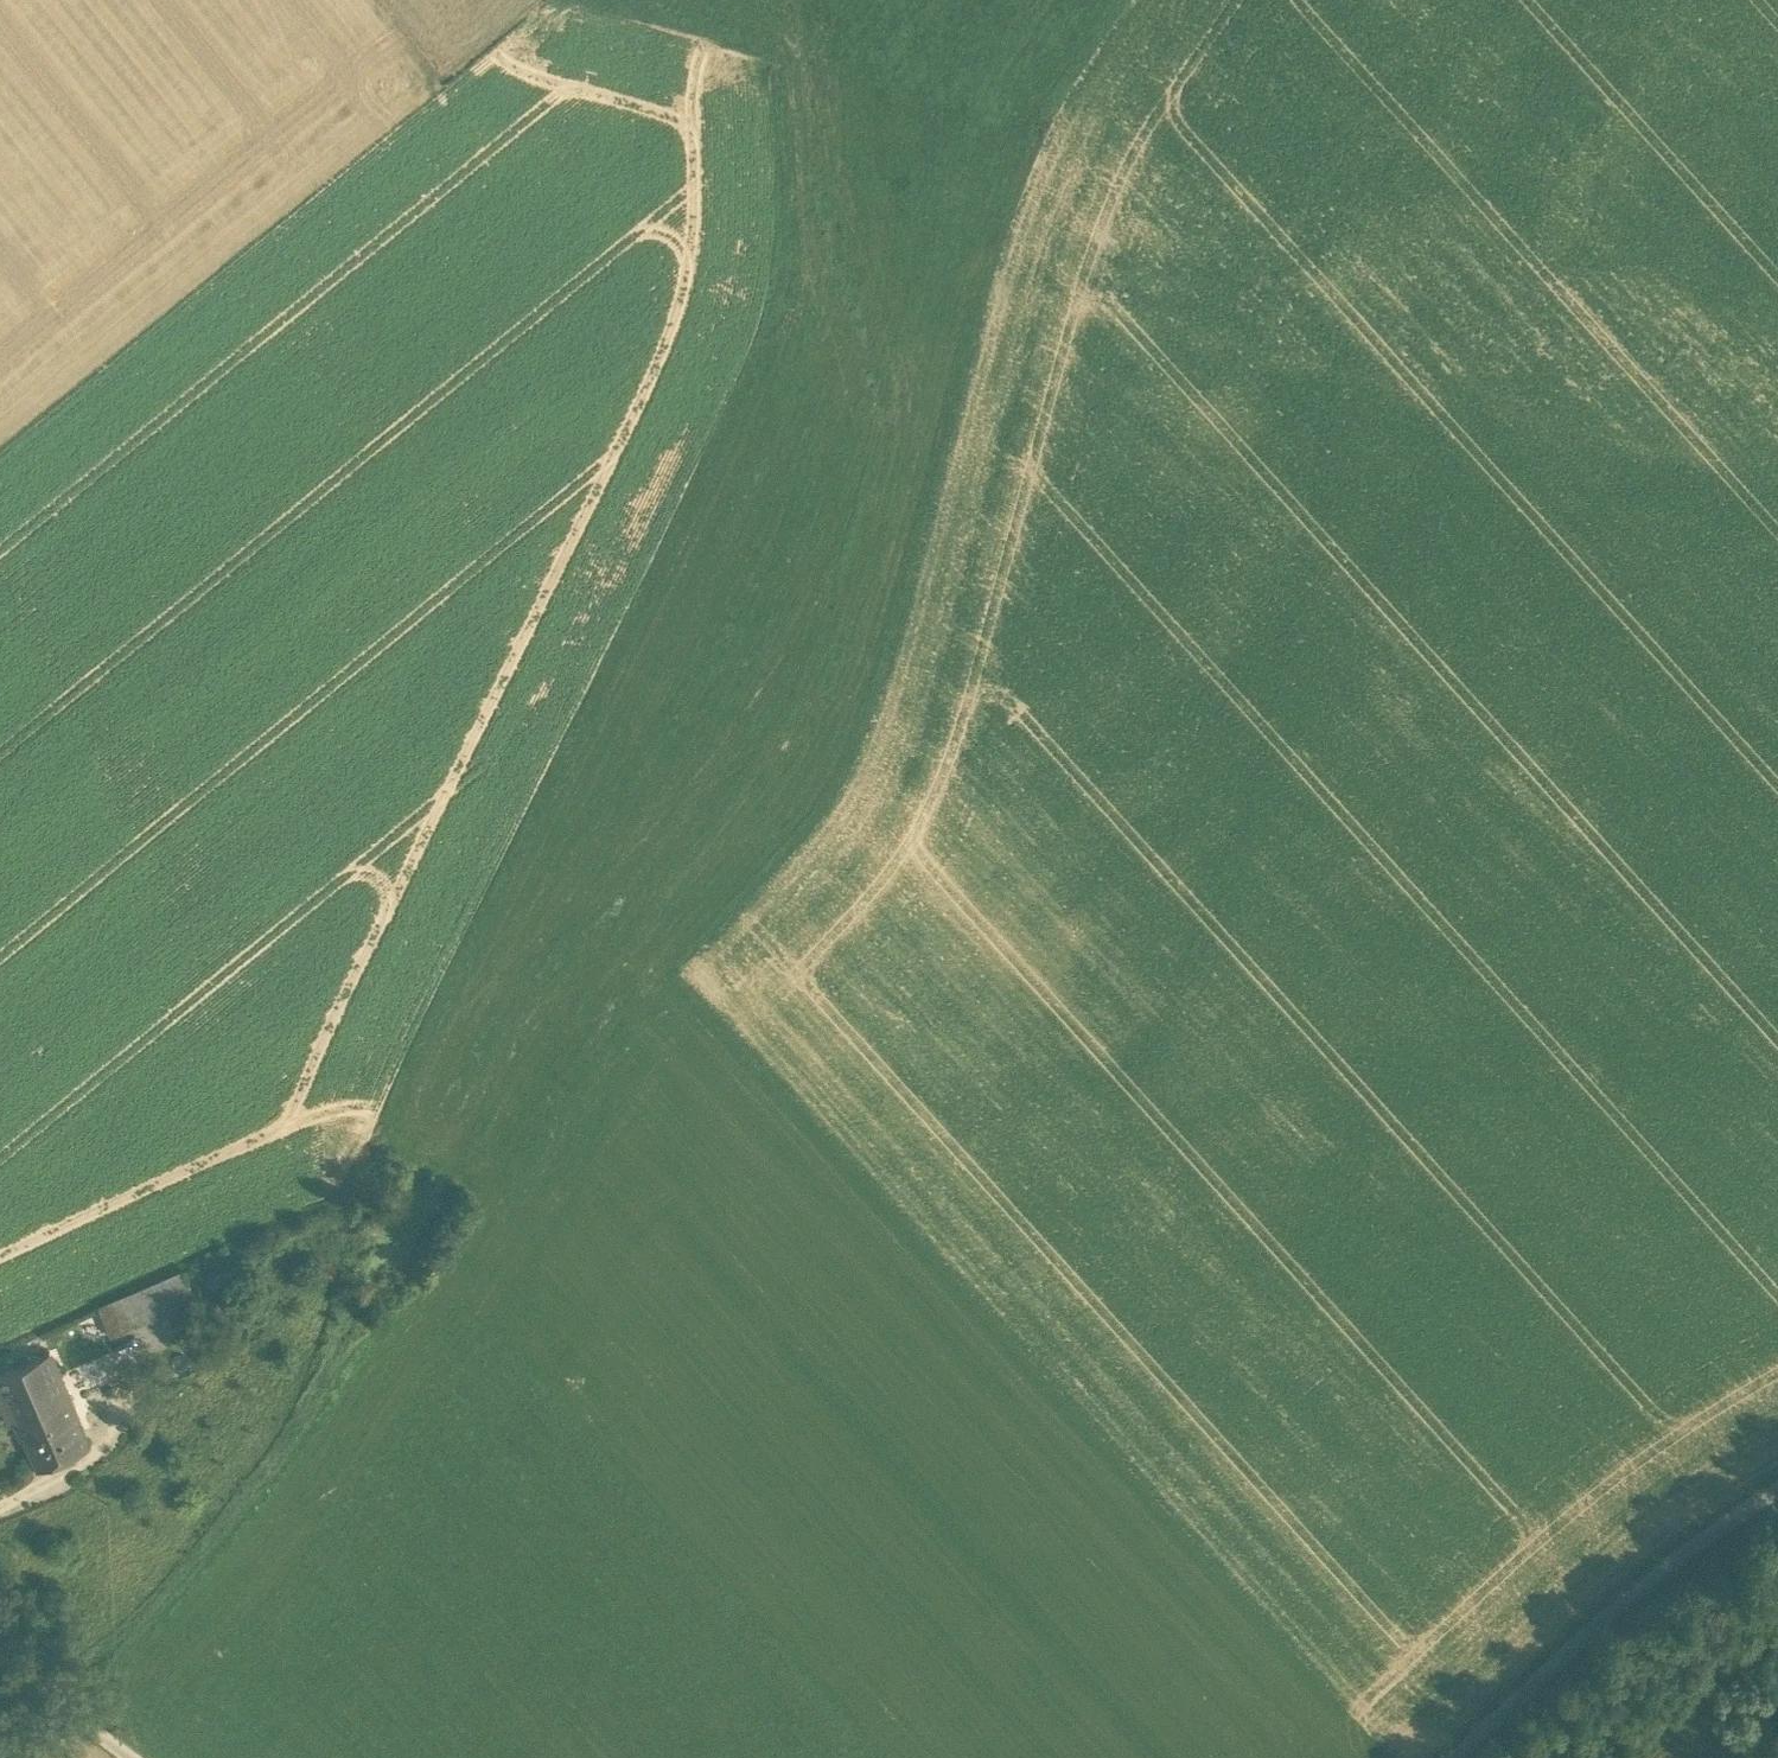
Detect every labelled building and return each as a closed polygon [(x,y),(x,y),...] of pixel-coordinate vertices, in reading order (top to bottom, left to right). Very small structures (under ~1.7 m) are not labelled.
[(185,1268),(114,1298),(125,1325),(196,1294),(185,1268)] [(114,1298),(99,1305),(111,1331),(125,1325),(114,1298)] [(219,1333),(211,1339),(221,1352),(228,1346),(219,1333)] [(0,1371),(0,1396),(11,1422),(17,1419),(17,1418),(70,1395),(50,1349),(0,1371)] [(105,1380),(74,1393),(80,1410),(111,1397),(105,1380)] [(70,1395),(17,1418),(17,1419),(37,1465),(90,1443),(70,1395)]
